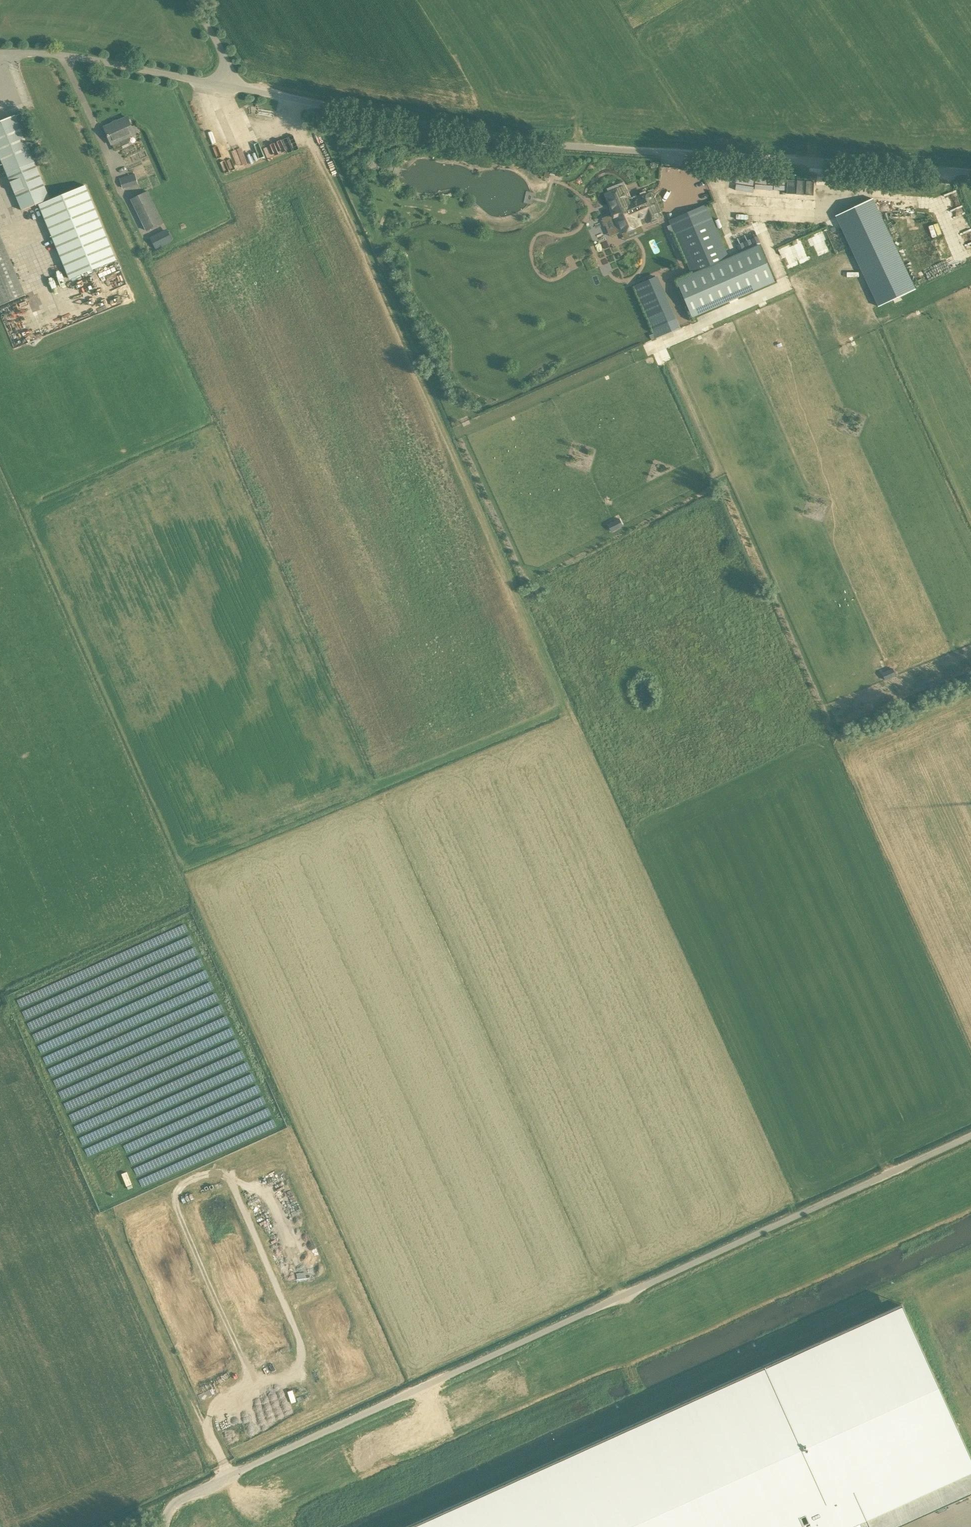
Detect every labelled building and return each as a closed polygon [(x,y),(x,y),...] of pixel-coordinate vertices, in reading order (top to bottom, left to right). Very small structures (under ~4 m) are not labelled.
[(38,204),(70,279),(117,260),(86,185),(50,199),(36,166),(15,116),(0,122),(0,156),(22,211),(38,204)] [(111,144),(120,141),(122,146),(130,143),(127,138),(135,134),(127,117),(104,127),(111,144)] [(293,135),(281,139),(285,150),(297,146),(293,135)] [(228,169),(234,167),(231,158),(225,159),(228,169)] [(134,173),(120,178),(123,189),(138,184),(134,173)] [(623,186),(605,194),(611,209),(610,210),(619,232),(620,234),(625,232),(641,225),(647,222),(661,217),(651,192),(631,201),(630,201),(623,186)] [(148,191),(131,199),(139,215),(147,231),(163,222),(148,191)] [(970,239),(970,227),(958,194),(955,195),(959,205),(950,209),(963,242),(970,239)] [(878,308),(914,291),(872,200),(835,217),(878,308)] [(706,204),(668,220),(670,224),(673,232),(686,262),(688,260),(693,273),(676,281),(691,318),(699,314),(763,288),(774,283),(759,246),(727,259),(721,246),(723,245),(706,204)] [(937,222),(927,225),(931,236),(941,232),(937,222)] [(155,248),(173,239),(167,228),(149,237),(155,248)] [(823,230),(807,237),(810,245),(826,238),(823,230)] [(738,250),(757,243),(753,232),(734,238),(738,250)] [(24,295),(0,237),(0,305),(24,295)] [(788,255),(804,247),(800,240),(785,247),(788,255)] [(658,277),(634,287),(653,333),(649,335),(651,340),(655,338),(656,339),(680,328),(658,277)] [(610,530),(623,524),(620,516),(607,523),(610,530)] [(881,672),(883,679),(895,675),(893,668),(881,672)] [(127,1171),(121,1174),(127,1187),(132,1184),(127,1171)] [(902,1524),(902,1523),(970,1492),(970,1457),(902,1303),(792,1352),(764,1365),(404,1526),(894,1526),(902,1524)]
